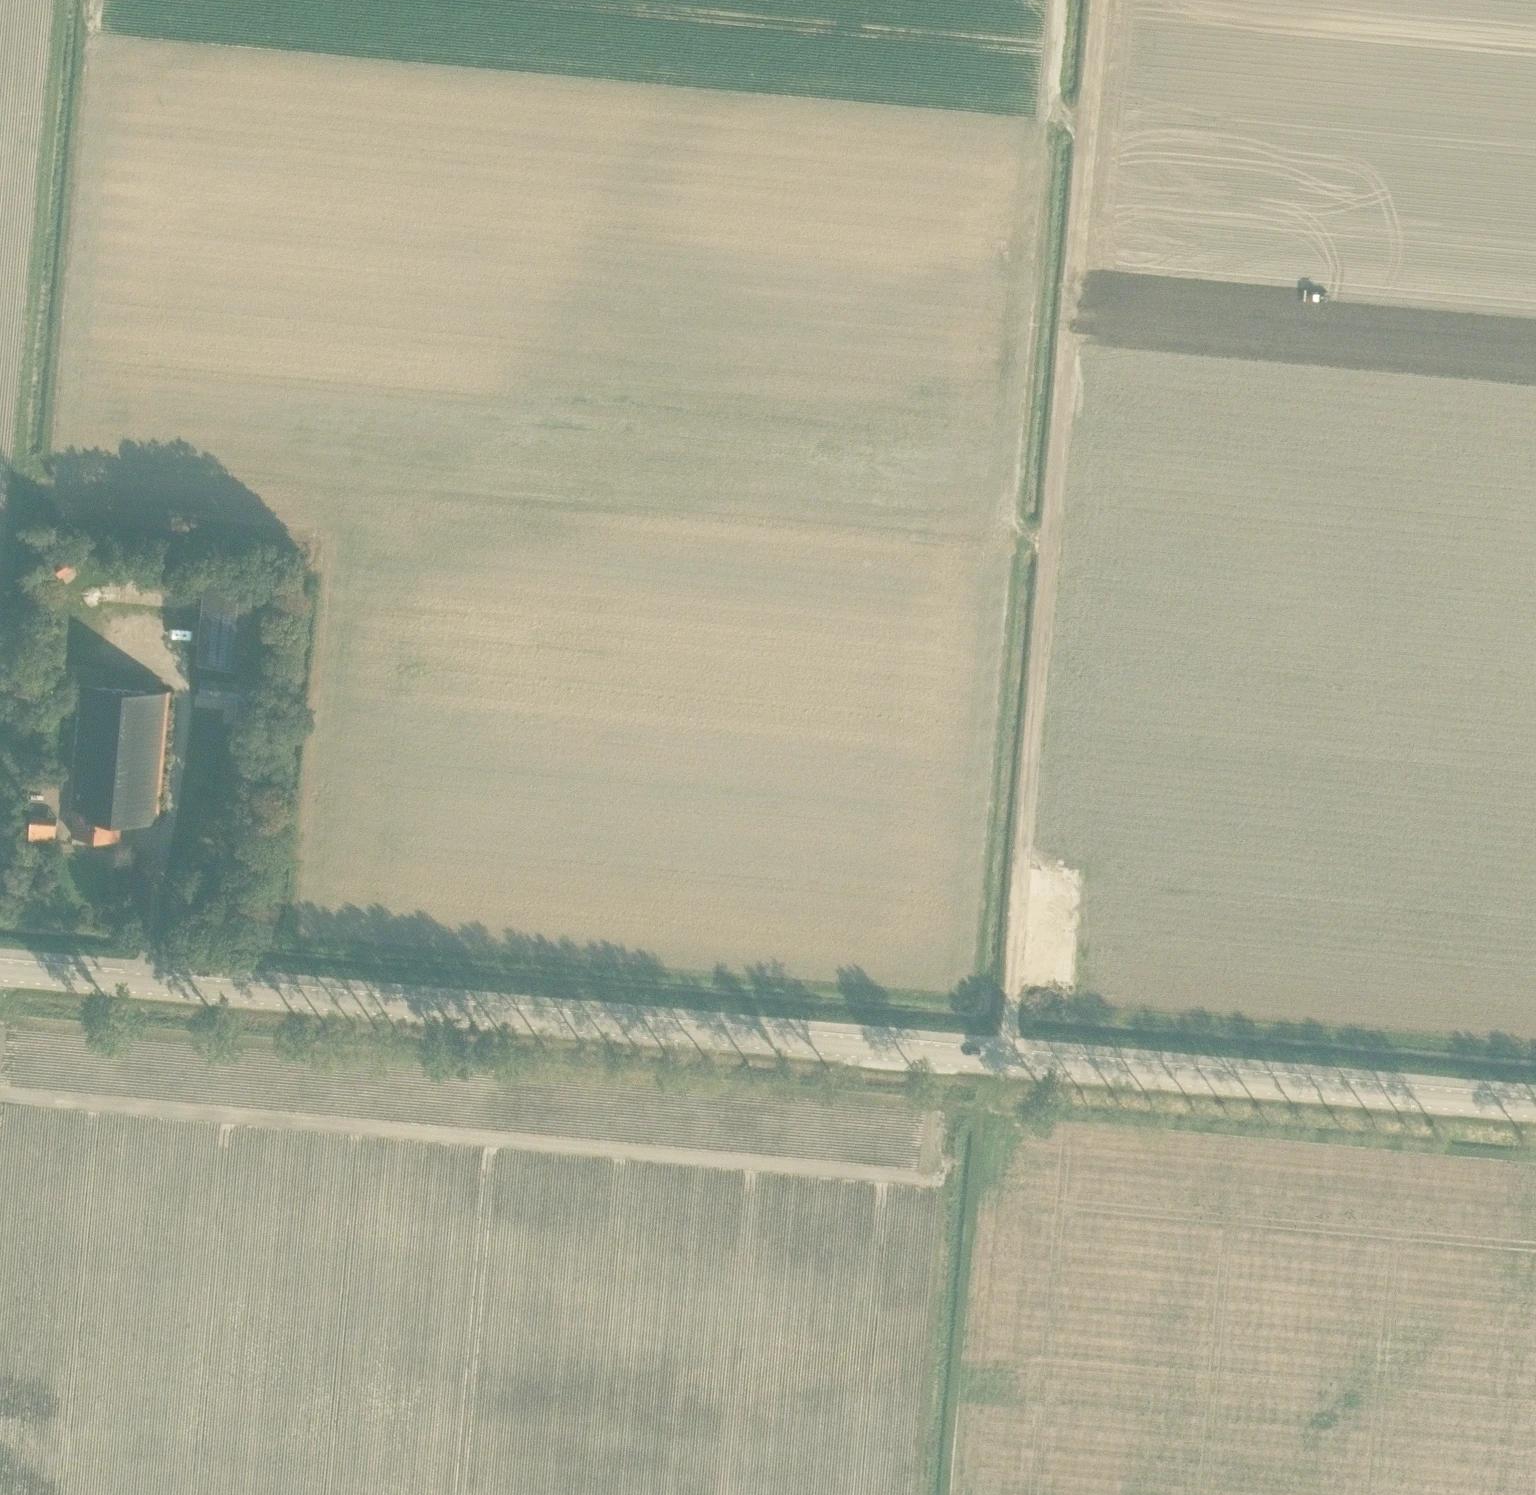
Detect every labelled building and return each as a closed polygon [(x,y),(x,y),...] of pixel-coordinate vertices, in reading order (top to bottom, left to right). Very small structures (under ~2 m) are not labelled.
[(198,663),(267,669),(278,569),(207,564),(198,663)] [(211,679),(210,697),(238,700),(236,720),(253,721),(257,683),(211,679)] [(71,835),(118,839),(119,818),(158,822),(170,693),(77,685),(66,814),(73,814),(71,835)] [(42,813),(16,814),(16,839),(43,838),(42,813)]
